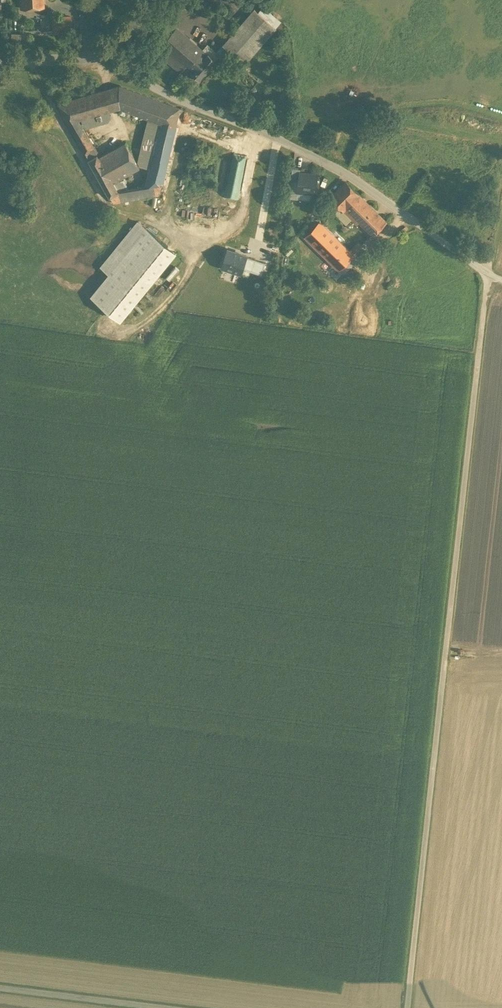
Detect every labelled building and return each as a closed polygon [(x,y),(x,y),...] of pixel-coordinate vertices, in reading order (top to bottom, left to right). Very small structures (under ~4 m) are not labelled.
[(44,0),(20,0),(21,8),(44,7),(44,0)] [(186,34),(196,13),(174,0),(167,0),(153,29),(168,38),(177,27),(186,34)] [(258,12),(276,28),(282,22),(264,6),(258,12)] [(255,9),(223,45),(233,53),(245,64),(276,28),(258,12),(255,9)] [(56,16),(52,16),(52,34),(61,33),(61,30),(74,30),(74,26),(71,27),(70,18),(56,18),(56,16)] [(188,67),(203,49),(186,34),(177,27),(168,38),(161,45),(187,67),(188,67)] [(209,53),(216,60),(218,57),(215,54),(217,51),(208,44),(203,49),(208,54),(209,53)] [(181,73),(187,67),(161,45),(156,51),(181,73)] [(233,53),(223,45),(217,51),(215,54),(218,57),(224,63),(233,53)] [(203,49),(188,67),(200,78),(216,60),(209,53),(208,54),(203,49)] [(200,78),(188,67),(187,67),(181,73),(187,78),(187,79),(194,85),(200,78)] [(161,124),(176,130),(181,108),(119,85),(112,87),(120,110),(122,109),(150,120),(161,124)] [(120,110),(112,87),(104,90),(113,112),(120,110)] [(113,112),(104,90),(58,104),(69,123),(79,121),(113,112)] [(113,112),(79,121),(84,129),(115,121),(113,112)] [(151,171),(161,124),(150,120),(139,168),(151,171)] [(79,121),(69,123),(86,153),(95,149),(84,129),(79,121)] [(118,192),(110,196),(114,204),(160,195),(176,130),(161,124),(151,171),(147,187),(122,192),(118,192)] [(124,144),(99,159),(112,182),(114,181),(139,168),(124,144)] [(95,149),(86,153),(90,160),(97,156),(98,155),(95,149)] [(233,155),(224,193),(239,196),(248,159),(233,155)] [(97,156),(90,160),(110,196),(118,192),(112,182),(99,159),(97,156)] [(299,182),(300,173),(301,169),(293,168),(291,181),(299,182)] [(318,174),(300,173),(299,182),(298,192),(316,193),(318,174)] [(120,185),(114,181),(112,182),(118,192),(122,192),(120,185)] [(298,192),(299,182),(291,181),(289,198),(297,199),(298,192)] [(362,199),(345,183),(329,199),(334,204),(347,216),(362,199)] [(315,201),(316,193),(298,192),(297,199),(315,201)] [(386,222),(362,199),(347,216),(349,218),(356,225),(359,222),(373,235),(386,222)] [(347,216),(334,204),(328,210),(342,224),(349,218),(347,216)] [(102,265),(112,273),(94,295),(123,319),(176,251),(139,221),(102,265)] [(305,238),(339,270),(352,256),(348,251),(319,224),(305,238)] [(348,251),(352,256),(361,247),(357,243),(348,251)] [(227,247),(221,267),(243,274),(245,268),(263,273),(267,260),(227,247)]
